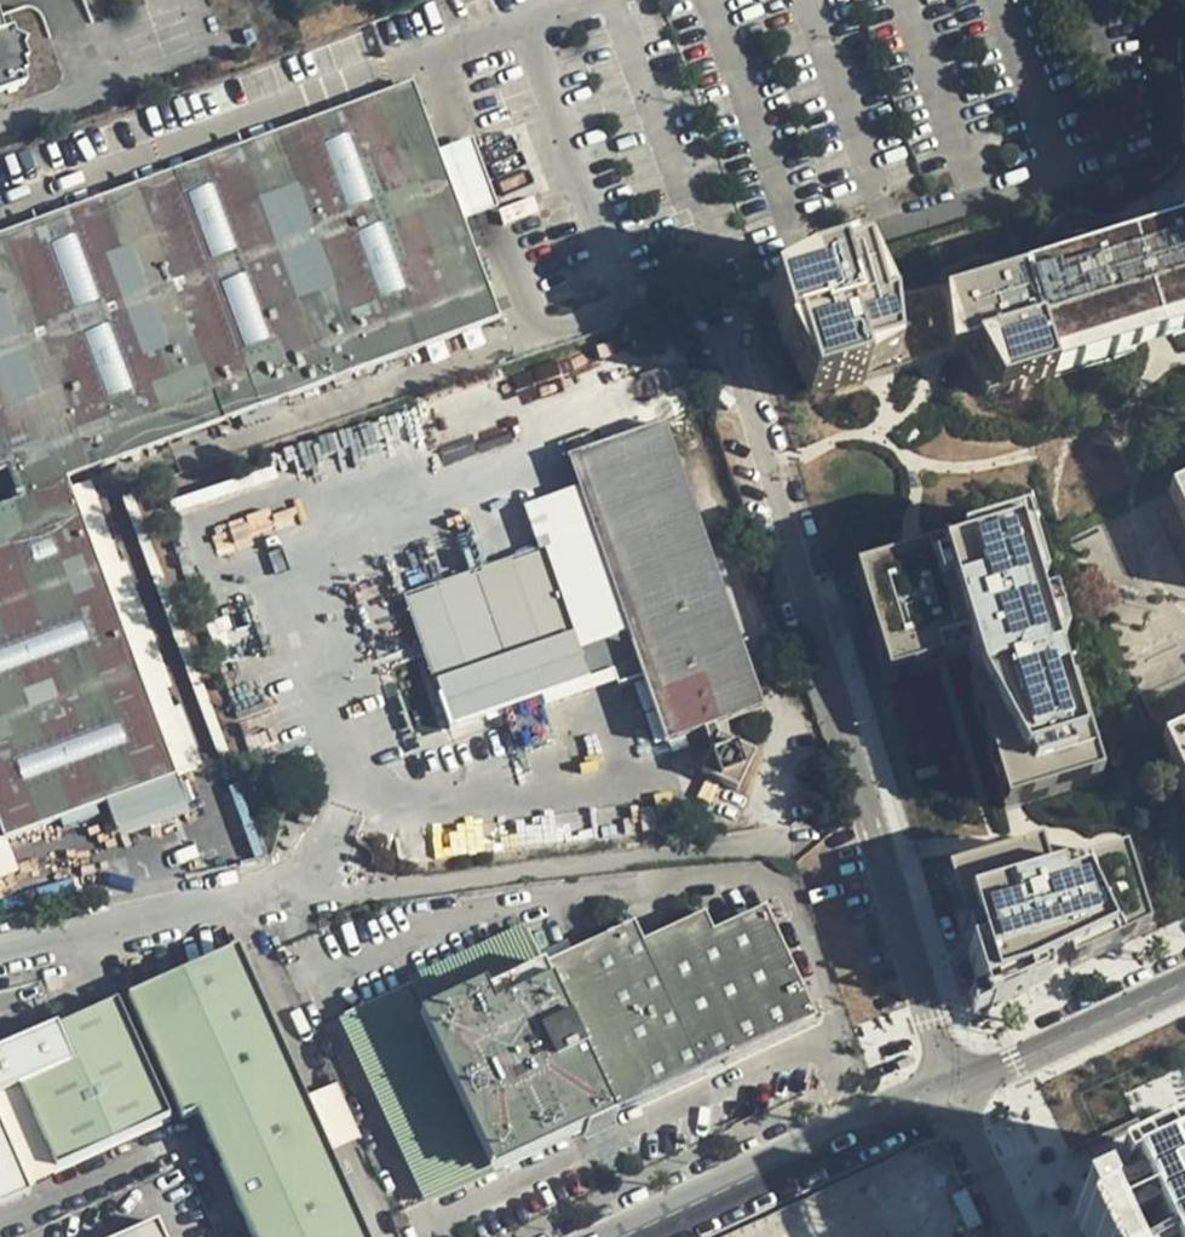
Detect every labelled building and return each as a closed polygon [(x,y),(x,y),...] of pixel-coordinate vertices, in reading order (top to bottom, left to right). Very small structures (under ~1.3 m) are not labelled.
[(29,36),(37,14),(17,7),(8,29),(29,36)] [(19,94),(18,51),(1,42),(0,42),(0,100),(19,94)] [(165,773),(55,475),(494,312),(408,80),(389,87),(0,230),(0,834),(165,773)] [(749,294),(769,360),(805,392),(944,344),(972,386),(1046,362),(1047,365),(1184,322),(1184,226),(932,304),(913,243),(749,294)] [(1047,365),(1051,378),(1184,336),(1184,322),(1047,365)] [(791,393),(805,392),(769,360),(791,393)] [(667,420),(572,454),(663,706),(680,700),(692,735),(711,729),(719,751),(705,775),(739,793),(761,757),(727,739),(721,724),(767,707),(667,420)] [(1155,479),(1184,541),(1184,464),(1155,479)] [(1009,512),(835,568),(870,679),(931,662),(930,659),(960,649),(970,680),(960,684),(996,808),(1093,779),(1009,512)] [(551,554),(409,604),(442,697),(447,695),(583,646),(551,554)] [(594,677),(583,646),(447,695),(458,726),(594,677)] [(680,700),(663,706),(674,741),(692,735),(680,700)] [(1151,731),(1184,800),(1184,715),(1151,731)] [(735,801),(723,793),(711,813),(723,820),(735,801)] [(1030,846),(935,875),(971,991),(976,1007),(1008,992),(1003,981),(1033,967),(1051,958),(1056,969),(1136,932),(1112,856),(1039,877),(1030,846)] [(338,999),(345,1009),(441,1196),(806,1014),(756,907),(706,930),(695,908),(625,940),(615,918),(554,946),(533,905),(338,999)] [(113,1011),(167,1125),(181,1121),(235,1236),(349,1236),(224,961),(113,1011)] [(1003,981),(1008,992),(1038,978),(1033,967),(1003,981)] [(976,1007),(971,991),(960,995),(965,1012),(976,1007)] [(2,1098),(38,1172),(153,1123),(101,1017),(0,1059),(0,1099),(2,1098)] [(1106,1202),(1123,1236),(1184,1236),(1184,1165),(1106,1202)] [(12,1195),(0,1168),(0,1200),(12,1195)]
